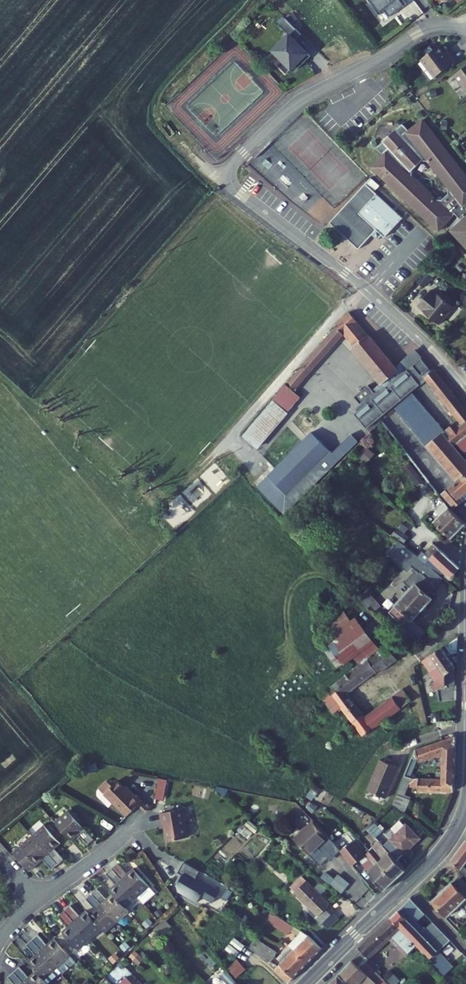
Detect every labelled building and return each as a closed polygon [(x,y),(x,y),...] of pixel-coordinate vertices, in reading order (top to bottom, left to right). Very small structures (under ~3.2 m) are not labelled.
[(366,7),(372,3),(376,9),(388,0),(361,0),(366,7)] [(286,19),(279,25),(289,35),(272,51),(292,73),(311,55),(297,39),(302,35),(286,19)] [(423,68),(443,53),(438,46),(434,48),(431,44),(426,38),(409,50),(423,68)] [(465,76),(465,61),(465,59),(460,53),(443,66),(457,83),(465,76)] [(388,123),(374,134),(375,135),(368,141),(374,148),(362,159),(427,224),(444,208),(451,216),(465,203),(465,198),(463,194),(465,191),(465,177),(415,113),(401,125),(395,117),(388,123)] [(380,188),(372,179),(367,185),(375,193),(380,188)] [(375,193),(367,185),(330,223),(359,250),(372,237),(377,232),(382,236),(385,239),(403,220),(375,193)] [(451,216),(440,224),(465,256),(465,203),(451,216)] [(382,236),(377,232),(372,237),(377,242),(382,236)] [(438,264),(424,278),(429,284),(427,285),(441,300),(458,283),(445,269),(444,270),(438,264)] [(347,298),(333,310),(335,312),(311,338),(319,344),(327,343),(344,323),(354,334),(353,334),(382,367),(383,369),(397,356),(395,354),(347,298)] [(412,350),(420,343),(413,334),(395,354),(397,356),(383,369),(382,367),(373,375),(375,378),(361,390),(361,389),(355,394),(358,397),(368,389),(369,390),(373,386),(372,385),(386,373),(387,374),(394,369),(392,367),(407,355),(419,369),(424,366),(422,364),(432,355),(429,353),(420,360),(412,350)] [(311,338),(287,366),(296,377),(327,343),(319,344),(311,338)] [(429,353),(420,343),(412,350),(420,360),(429,353)] [(367,415),(419,369),(407,355),(392,367),(394,369),(387,374),(386,373),(372,385),(373,386),(369,390),(368,389),(358,397),(355,400),(367,415)] [(424,366),(432,380),(442,372),(432,355),(422,364),(424,366)] [(283,370),(271,384),(275,388),(244,423),(257,435),(302,384),(283,370)] [(361,390),(375,378),(373,375),(369,370),(355,382),(361,389),(361,390)] [(441,393),(450,386),(442,372),(432,380),(441,393)] [(405,382),(387,400),(452,472),(465,460),(465,459),(448,436),(451,434),(453,432),(442,417),(438,421),(405,382)] [(441,393),(450,407),(459,400),(450,386),(441,393)] [(465,422),(465,412),(459,400),(450,407),(455,415),(452,417),(449,412),(442,417),(453,432),(465,422)] [(313,416),(259,469),(285,495),(336,443),(330,436),(331,434),(313,416)] [(453,432),(451,434),(456,440),(464,433),(465,435),(465,422),(453,432)] [(392,456),(407,474),(413,469),(399,451),(392,456)] [(452,472),(437,485),(448,499),(457,491),(453,487),(465,476),(465,460),(452,472)] [(453,487),(457,491),(458,493),(465,486),(465,476),(453,487)] [(457,514),(436,491),(427,499),(432,505),(426,510),(442,527),(457,514)] [(393,514),(385,523),(395,532),(400,526),(396,522),(399,519),(393,514)] [(452,556),(426,532),(416,542),(414,540),(410,545),(412,547),(432,564),(435,561),(442,567),(452,556)] [(410,545),(398,535),(386,548),(401,561),(412,547),(410,545)] [(408,571),(382,600),(398,614),(404,607),(407,610),(427,588),(408,571)] [(361,599),(372,611),(380,604),(368,592),(361,599)] [(372,642),(347,609),(322,627),(347,662),(372,642)] [(379,637),(372,642),(347,662),(326,678),(331,684),(321,692),(318,689),(312,693),(315,697),(314,698),(323,709),(332,703),(359,738),(378,723),(383,725),(408,705),(401,696),(404,694),(395,681),(384,689),(386,692),(357,714),(337,689),(373,661),(375,664),(390,652),(379,637)] [(447,657),(433,639),(414,653),(423,664),(433,657),(440,666),(439,678),(447,678),(447,657)] [(430,673),(440,666),(433,657),(423,664),(430,673)] [(430,761),(444,761),(445,727),(404,745),(408,754),(431,743),(430,761)] [(386,759),(367,753),(357,785),(376,791),(386,759)] [(408,770),(401,770),(401,776),(408,776),(407,781),(443,781),(444,761),(430,761),(430,768),(408,767),(408,770)] [(129,793),(123,787),(112,775),(106,780),(101,774),(93,782),(90,790),(104,805),(109,801),(120,813),(137,797),(131,791),(129,793)] [(159,778),(155,799),(164,801),(168,780),(159,778)] [(129,793),(131,791),(126,785),(123,787),(129,793)] [(307,796),(314,799),(318,789),(312,786),(307,796)] [(406,811),(410,797),(396,794),(393,808),(406,811)] [(175,807),(153,812),(155,822),(157,822),(158,828),(160,840),(181,836),(175,807)] [(87,844),(93,839),(67,811),(61,816),(63,818),(56,824),(69,838),(75,832),(78,834),(87,844)] [(392,826),(377,839),(391,853),(415,830),(402,816),(400,818),(396,813),(387,821),(392,826)] [(307,818),(304,821),(315,831),(319,835),(321,832),(307,818)] [(336,818),(321,832),(325,836),(340,822),(336,818)] [(249,820),(237,833),(245,840),(257,828),(249,820)] [(315,831),(304,821),(289,835),(304,849),(319,835),(315,831)] [(33,835),(57,863),(63,858),(54,847),(52,845),(59,838),(45,823),(38,829),(39,830),(33,835)] [(342,830),(330,841),(345,858),(350,853),(377,882),(387,872),(362,844),(358,848),(342,830)] [(71,840),(78,834),(75,832),(69,838),(71,840)] [(227,859),(245,842),(236,832),(218,850),(227,859)] [(377,839),(373,834),(362,844),(387,872),(398,861),(391,853),(377,839)] [(51,868),(57,863),(33,835),(28,840),(26,839),(12,851),(30,873),(37,866),(35,863),(33,861),(40,855),(42,857),(51,868)] [(61,841),(59,838),(52,845),(54,847),(61,841)] [(456,860),(464,867),(465,865),(465,843),(456,860)] [(35,863),(42,857),(40,855),(33,861),(35,863)] [(117,861),(112,866),(136,893),(137,895),(141,899),(150,891),(151,892),(155,889),(136,868),(129,874),(127,871),(117,861)] [(197,869),(181,861),(176,870),(181,872),(174,884),(176,889),(195,901),(199,895),(212,902),(217,889),(194,876),(197,869)] [(134,865),(127,871),(129,874),(136,868),(134,865)] [(136,893),(112,866),(106,871),(115,881),(117,884),(111,889),(113,891),(115,894),(125,905),(131,900),(130,898),(136,893)] [(444,910),(459,896),(465,904),(465,895),(463,892),(465,890),(465,887),(453,873),(429,894),(444,910)] [(336,875),(330,885),(343,892),(348,882),(336,875)] [(301,876),(289,888),(313,911),(310,913),(316,919),(327,907),(321,902),(324,899),(301,876)] [(98,886),(92,890),(117,920),(123,915),(122,913),(128,908),(125,905),(115,894),(109,899),(107,896),(98,886)] [(117,920),(92,890),(87,895),(96,906),(98,909),(91,914),(101,926),(103,928),(103,929),(110,923),(111,925),(117,920)] [(415,896),(403,909),(417,923),(429,912),(415,896)] [(71,903),(65,908),(91,938),(97,933),(95,932),(101,926),(91,914),(89,912),(88,911),(82,917),(80,914),(71,903)] [(98,909),(96,906),(89,912),(91,914),(98,909)] [(91,938),(65,908),(59,913),(68,924),(70,927),(63,933),(65,935),(58,940),(70,954),(77,949),(77,948),(84,942),(85,943),(91,938)] [(86,908),(80,914),(82,917),(88,911),(86,908)] [(417,923),(403,909),(396,915),(406,925),(404,926),(422,944),(426,949),(428,948),(435,956),(442,949),(417,923)] [(363,947),(372,956),(382,948),(388,955),(392,955),(401,964),(422,944),(404,926),(406,925),(396,915),(363,947)] [(298,928),(286,921),(283,927),(280,926),(278,931),(288,937),(290,933),(294,936),(298,928)] [(70,927),(68,924),(61,930),(63,933),(70,927)] [(302,959),(288,946),(280,939),(279,940),(271,937),(260,931),(254,942),(274,960),(270,964),(284,977),(302,959)] [(288,946),(302,959),(317,943),(305,932),(302,931),(288,946)] [(59,967),(33,937),(27,942),(36,953),(38,955),(31,962),(38,971),(40,973),(44,977),(51,971),(53,972),(59,967)] [(55,937),(48,943),(50,945),(57,939),(55,937)] [(356,946),(349,953),(375,978),(380,973),(356,946)] [(38,955),(36,953),(29,960),(31,962),(38,955)] [(349,953),(337,968),(351,982),(353,983),(374,983),(375,983),(372,982),(375,978),(349,953)] [(70,954),(63,961),(64,962),(72,956),(70,954)] [(237,959),(227,968),(236,979),(246,970),(237,959)] [(26,983),(50,983),(45,979),(44,977),(40,973),(33,980),(31,977),(21,967),(16,972),(26,983)] [(321,983),(353,983),(351,982),(349,983),(335,970),(321,983)] [(38,971),(31,977),(33,980),(40,973),(38,971)] [(44,977),(45,979),(53,972),(51,971),(44,977)] [(16,972),(10,977),(16,983),(26,983),(16,972)]
